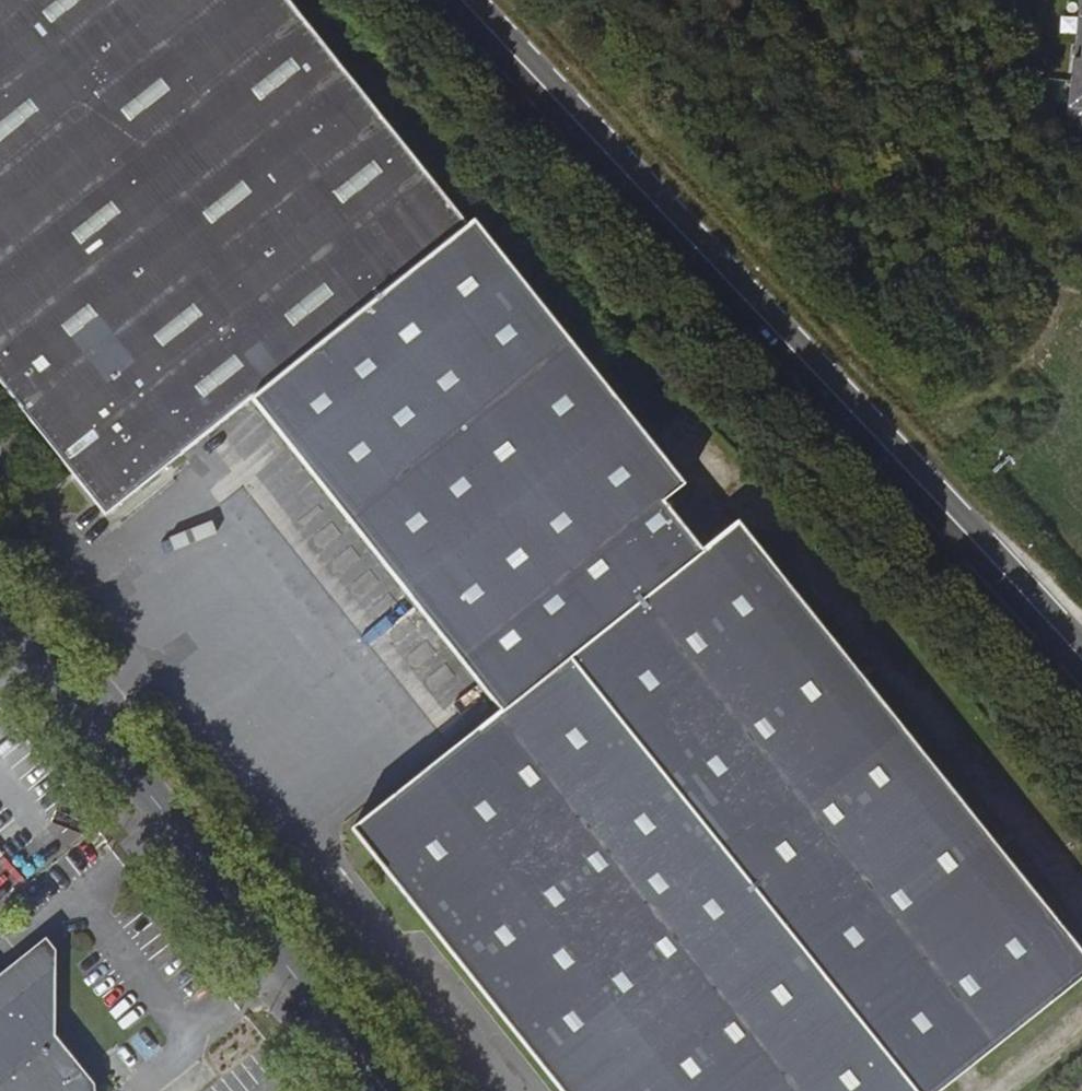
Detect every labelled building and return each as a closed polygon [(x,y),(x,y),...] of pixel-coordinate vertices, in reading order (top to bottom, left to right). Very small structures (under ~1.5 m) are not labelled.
[(288,0),(0,0),(0,383),(61,459),(48,470),(59,483),(71,473),(106,517),(253,400),(362,536),(393,512),(584,358),(475,222),(469,227),(288,0)] [(1075,14),(1072,36),(1079,36),(1081,15),(1075,14)] [(1067,79),(1081,80),(1081,37),(1079,36),(1077,57),(1070,56),(1067,79)] [(1079,36),(1072,36),(1070,56),(1077,57),(1079,36)] [(1067,79),(1065,101),(1072,102),(1070,123),(1081,125),(1081,80),(1067,79)] [(1070,123),(1072,102),(1065,101),(1062,123),(1070,123)] [(739,523),(703,551),(665,504),(686,487),(584,358),(393,512),(362,536),(501,711),(353,830),(561,1090),(945,1090),(1081,981),(1081,953),(739,523)] [(96,1084),(55,1034),(57,951),(46,939),(0,975),(0,1090),(96,1090),(96,1084)]
